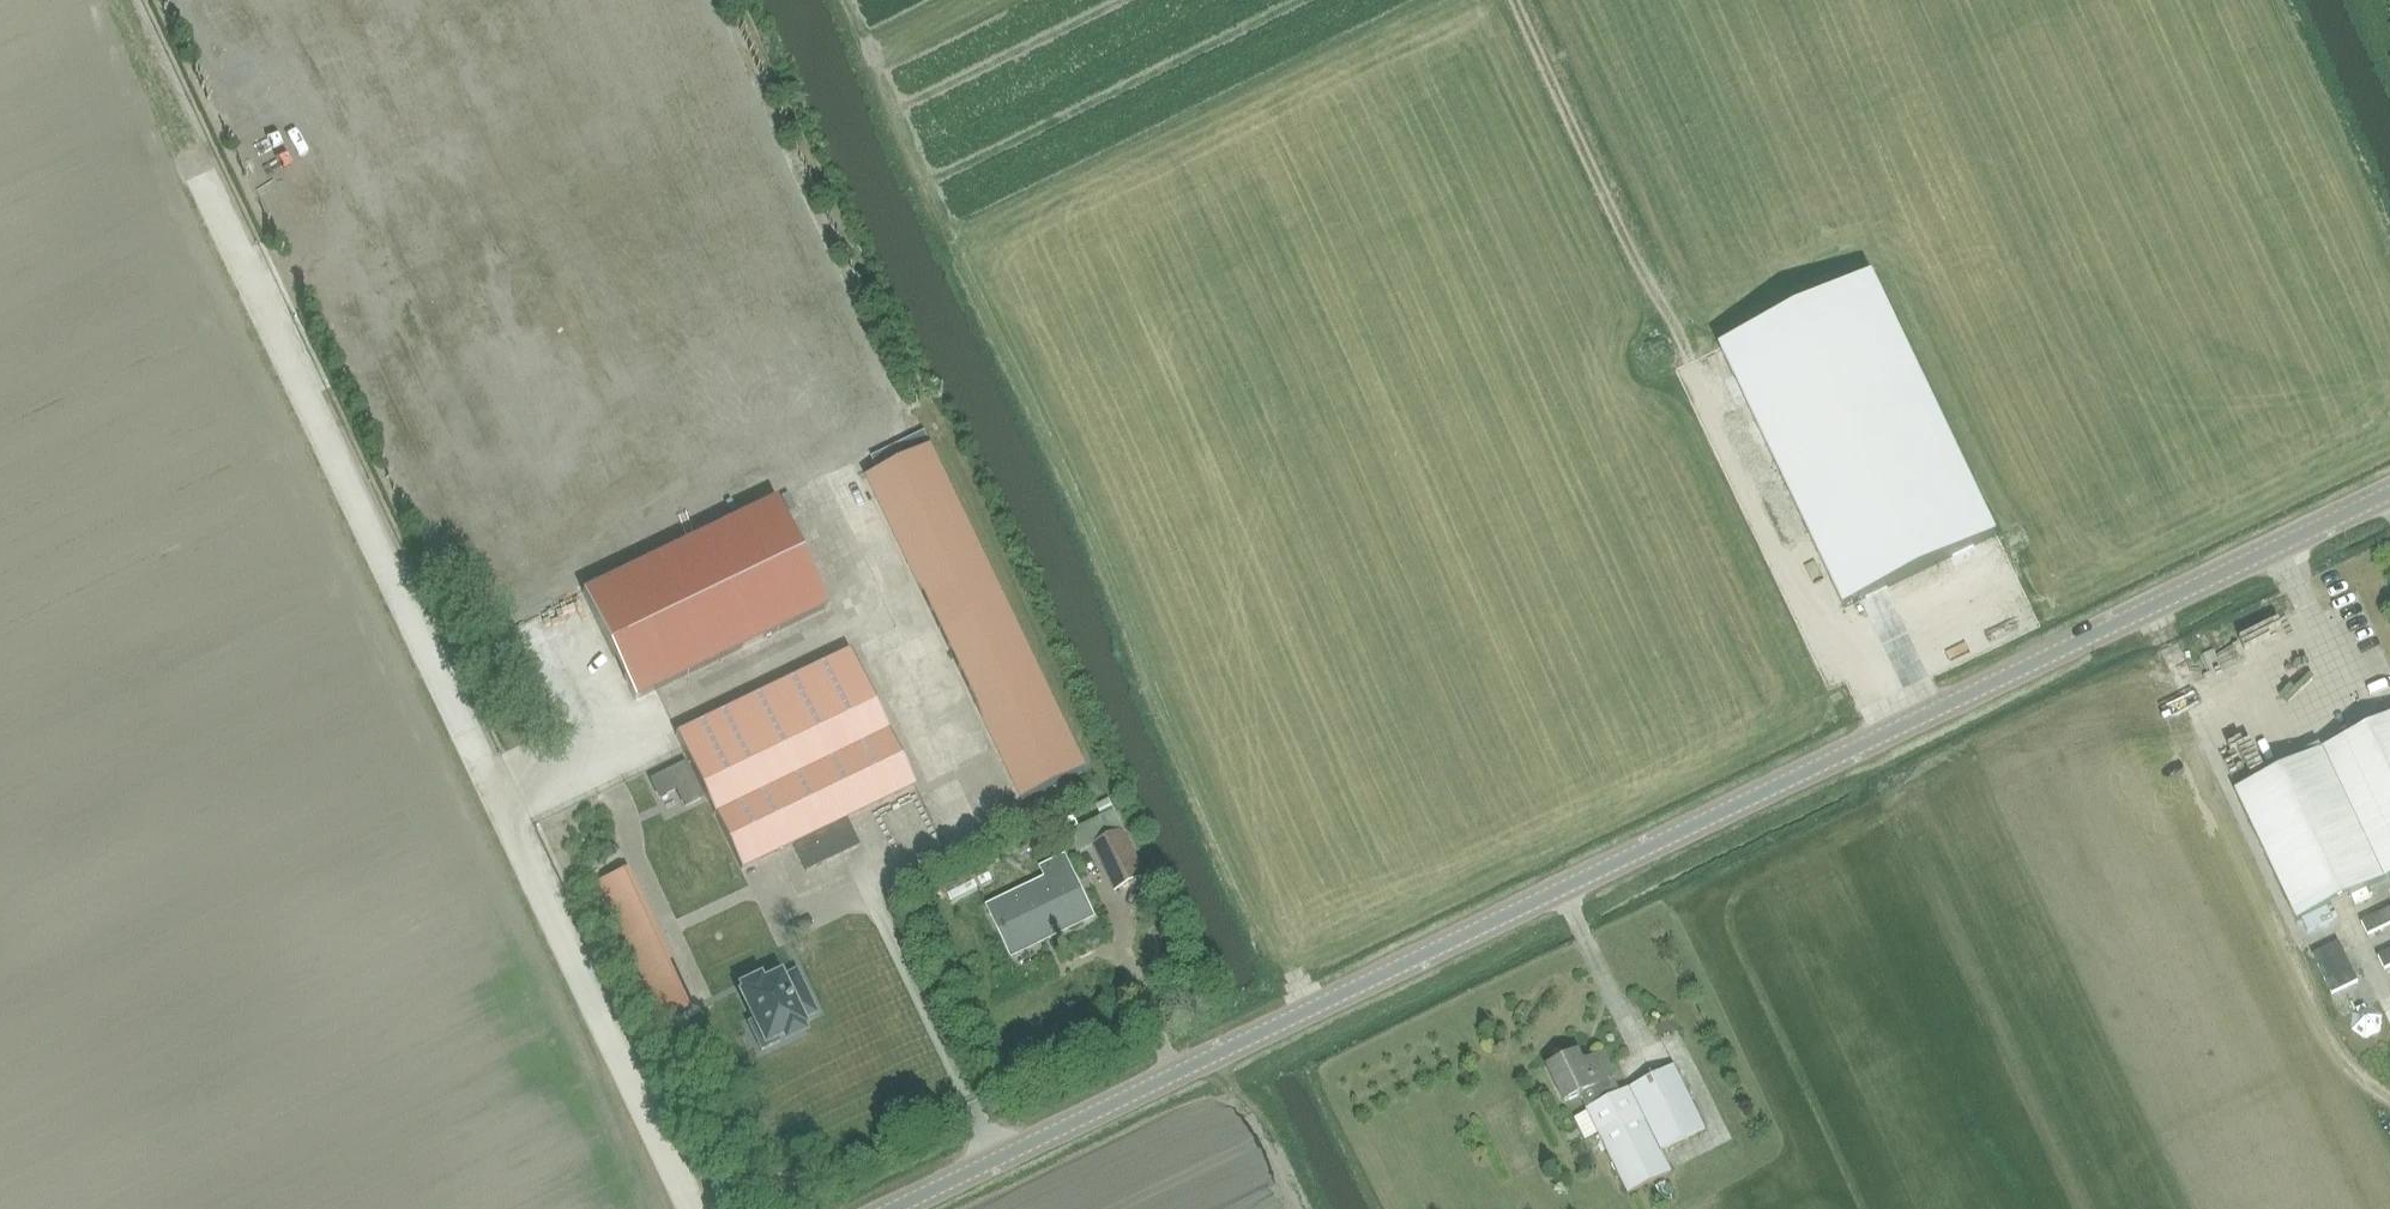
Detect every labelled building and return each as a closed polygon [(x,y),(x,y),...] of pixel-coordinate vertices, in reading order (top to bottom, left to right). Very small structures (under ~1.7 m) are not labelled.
[(1793,315),(1717,352),(1842,611),(1917,574),(1993,538),(1868,278),(1793,315)] [(934,447),(867,479),(1022,802),(1088,770),(934,447)] [(628,490),(643,489),(642,472),(627,473),(628,490)] [(777,497),(582,590),(634,698),(828,605),(777,497)] [(850,650),(676,734),(741,870),(793,845),(806,872),(859,846),(846,819),(915,786),(850,650)] [(2324,749),(2385,878),(2389,876),(2389,718),(2324,749)] [(2385,878),(2324,749),(2236,791),(2298,921),(2385,878)] [(1115,891),(1145,876),(1113,810),(1068,832),(1078,853),(1093,846),(1115,891)] [(1014,952),(1089,915),(1063,862),(1046,870),(1051,880),(993,908),(1014,952)] [(2358,924),(2365,939),(2389,927),(2389,909),(2358,924)] [(2330,996),(2353,985),(2332,940),(2308,951),(2330,996)] [(2375,957),(2381,971),(2389,966),(2389,950),(2375,957)] [(743,992),(741,993),(755,1023),(748,1026),(758,1048),(776,1041),(774,1037),(799,1025),(797,1020),(812,1013),(791,969),(759,984),(756,979),(741,987),(743,992)] [(1580,1095),(1587,1110),(1603,1102),(1619,1093),(1612,1079),(1614,1078),(1603,1054),(1584,1063),(1579,1052),(1548,1067),(1565,1102),(1580,1095)] [(1619,1093),(1603,1102),(1587,1110),(1628,1192),(1672,1170),(1662,1151),(1705,1129),(1674,1066),(1619,1093)] [(1583,1146),(1597,1140),(1588,1116),(1574,1121),(1583,1146)]
